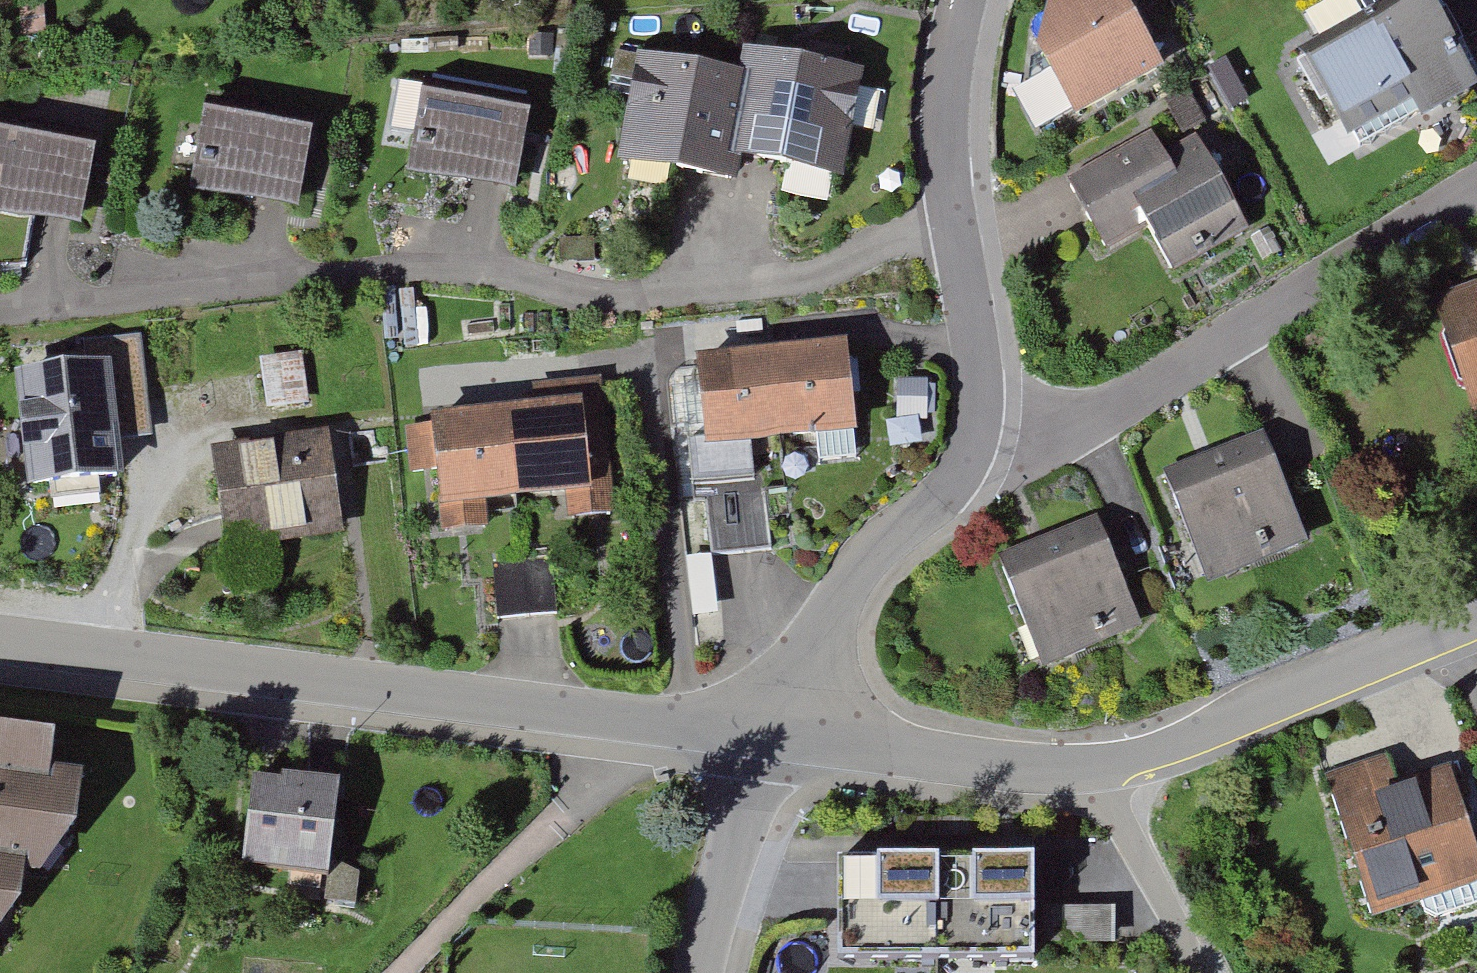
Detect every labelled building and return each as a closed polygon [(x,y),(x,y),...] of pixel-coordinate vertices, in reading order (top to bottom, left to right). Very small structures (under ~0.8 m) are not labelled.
[(1077,125),(1171,77),(1130,0),(1063,0),(1052,6),(1041,56),(1077,125)] [(1476,94),(1476,90),(1422,0),(1399,0),(1285,69),(1309,109),(1320,102),(1330,120),(1319,127),(1333,149),(1342,144),(1349,155),(1403,123),(1410,134),(1476,94)] [(853,117),(856,101),(833,97),(837,74),(797,66),(792,88),(732,76),(728,96),(625,76),(602,194),(622,198),(619,213),(655,220),(659,203),(727,216),(732,190),(775,199),(770,224),(820,234),(825,208),(833,209),(843,157),(875,163),(883,123),(853,117)] [(1164,100),(1181,133),(1205,120),(1188,88),(1164,100)] [(398,206),(507,226),(525,129),(416,109),(398,206)] [(179,226),(290,246),(308,148),(197,128),(179,226)] [(1176,276),(1251,233),(1195,138),(1164,156),(1153,137),(1070,185),(1111,257),(1151,233),(1176,276)] [(71,262),(88,164),(0,149),(0,248),(71,262)] [(1274,231),(1252,242),(1264,268),(1287,257),(1274,231)] [(1428,334),(1470,442),(1476,439),(1476,316),(1428,334)] [(819,470),(862,465),(849,353),(701,371),(711,456),(816,444),(819,470)] [(82,511),(111,505),(109,469),(140,466),(126,365),(76,369),(78,394),(2,404),(17,515),(39,513),(42,542),(89,535),(82,511)] [(488,516),(562,508),(565,533),(617,529),(600,390),(528,396),(531,417),(481,424),(431,427),(432,435),(403,437),(405,485),(426,484),(427,518),(437,518),(439,539),(491,538),(488,516)] [(888,402),(886,440),(922,442),(923,404),(888,402)] [(1260,434),(1158,474),(1204,590),(1306,550),(1260,434)] [(201,474),(217,597),(268,590),(266,573),(338,564),(325,458),(201,474)] [(715,549),(776,546),(772,489),(712,492),(715,549)] [(993,561),(1038,676),(1135,638),(1090,524),(993,561)] [(550,608),(547,578),(500,581),(502,611),(550,608)] [(34,883),(50,885),(92,781),(61,776),(66,741),(0,734),(0,946),(34,883)] [(1363,950),(1414,933),(1419,949),(1475,930),(1469,911),(1476,908),(1476,896),(1442,794),(1392,811),(1379,775),(1311,799),(1363,950)] [(231,898),(318,909),(330,813),(244,801),(231,898)] [(841,881),(843,971),(1034,966),(1032,877),(841,881)]
